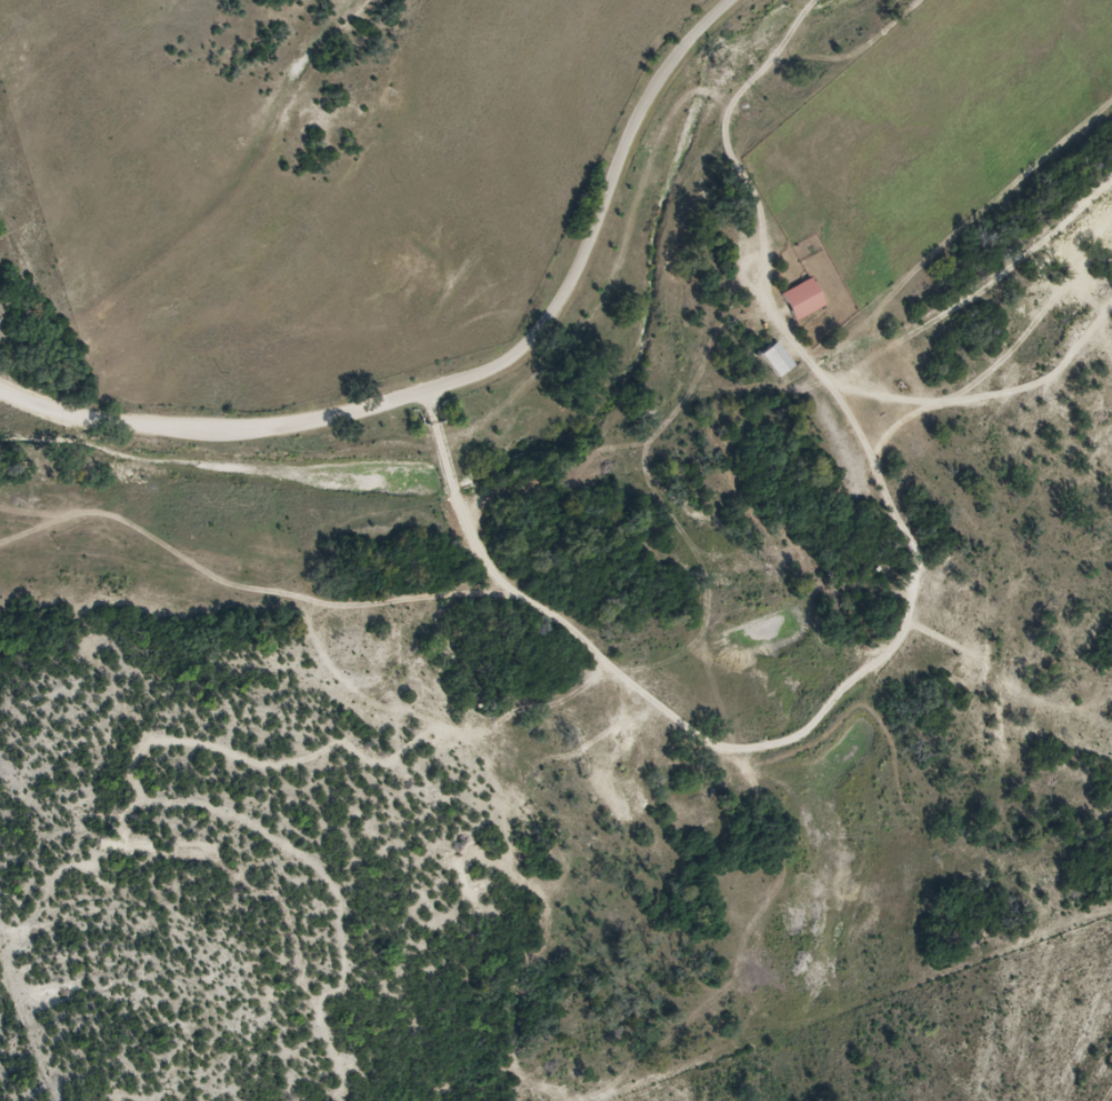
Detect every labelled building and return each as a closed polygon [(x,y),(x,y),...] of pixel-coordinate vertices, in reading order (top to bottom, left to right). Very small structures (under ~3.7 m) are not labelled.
[(787,295),(801,323),(831,308),(817,280),(787,295)] [(781,381),(799,370),(784,344),(766,355),(781,381)]
